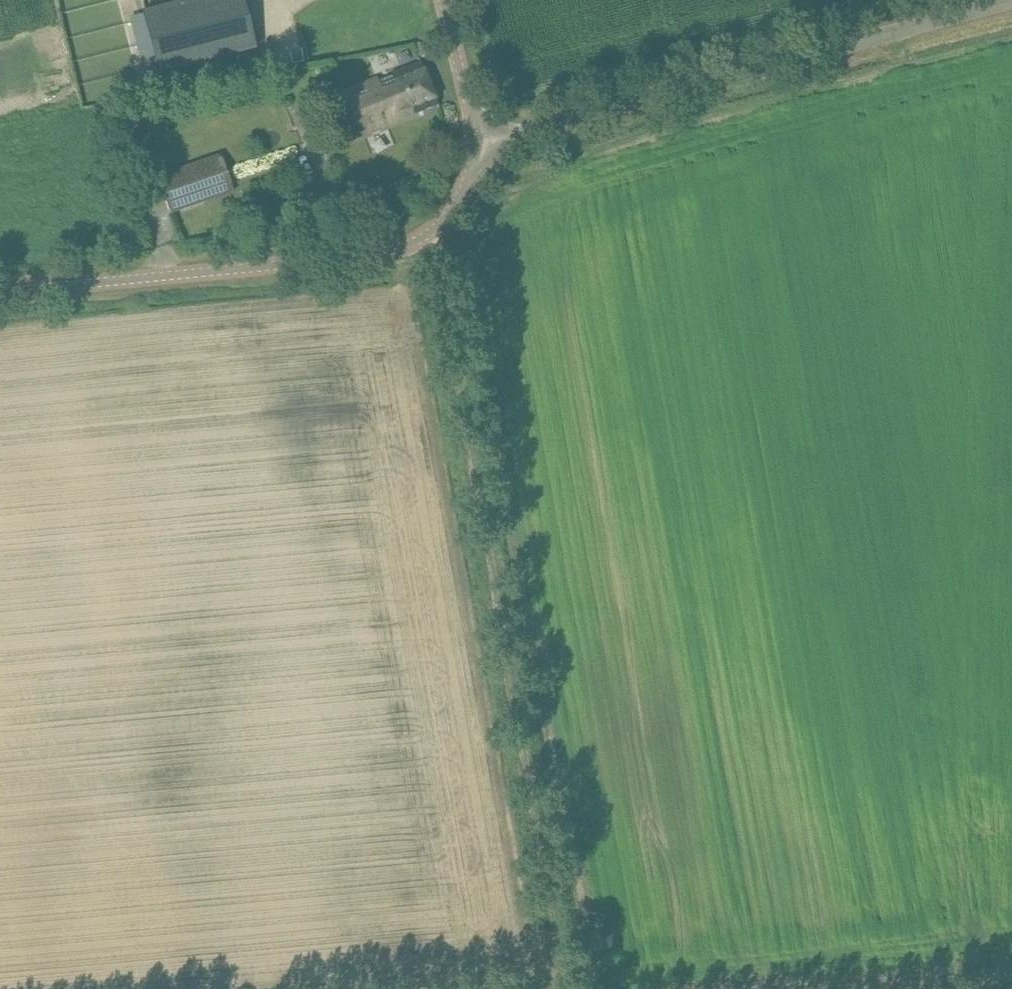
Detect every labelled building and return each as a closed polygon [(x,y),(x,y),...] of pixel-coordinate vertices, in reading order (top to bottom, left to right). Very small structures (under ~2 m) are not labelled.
[(160,73),(256,48),(244,0),(186,0),(144,11),(160,73)] [(334,96),(352,139),(439,104),(421,61),(334,96)] [(234,191),(221,154),(158,176),(170,213),(234,191)]
